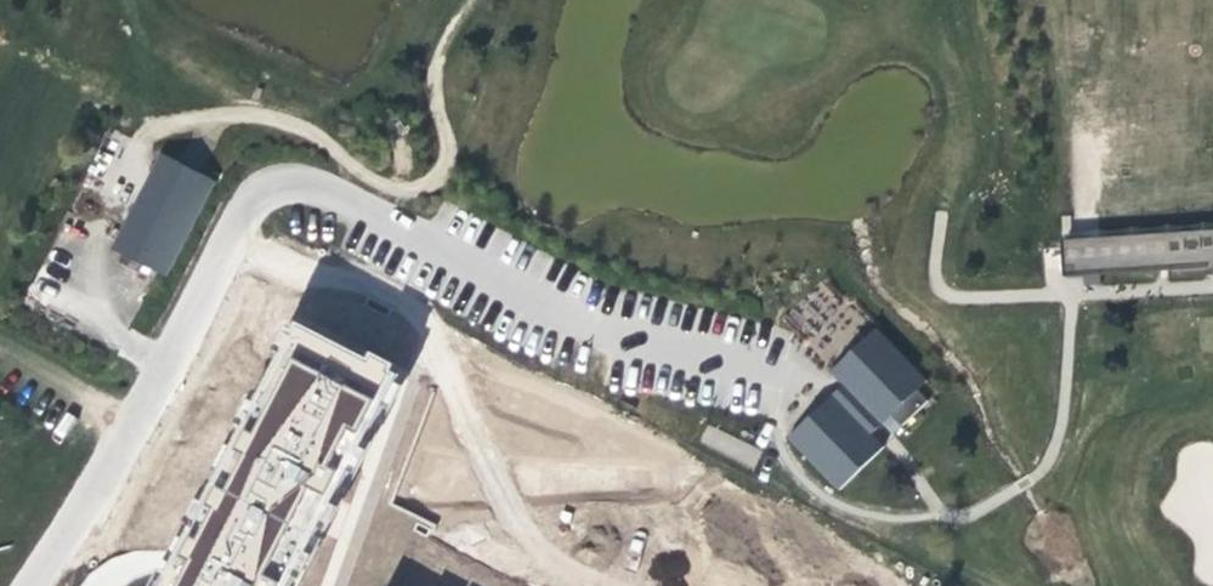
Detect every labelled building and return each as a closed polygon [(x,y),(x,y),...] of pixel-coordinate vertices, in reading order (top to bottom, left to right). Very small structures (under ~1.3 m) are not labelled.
[(141,263),(167,276),(216,182),(162,154),(113,249),(141,263)] [(1101,245),(1102,274),(1212,267),(1212,238),(1101,245)] [(1065,247),(1067,277),(1102,274),(1101,245),(1065,247)] [(303,314),(161,585),(301,585),(414,371),(303,314)] [(844,385),(789,438),(839,490),(884,446),(872,434),(891,415),(902,426),(928,401),(918,390),(927,381),(877,329),(832,372),(844,385)] [(706,425),(698,443),(754,467),(762,450),(706,425)]
